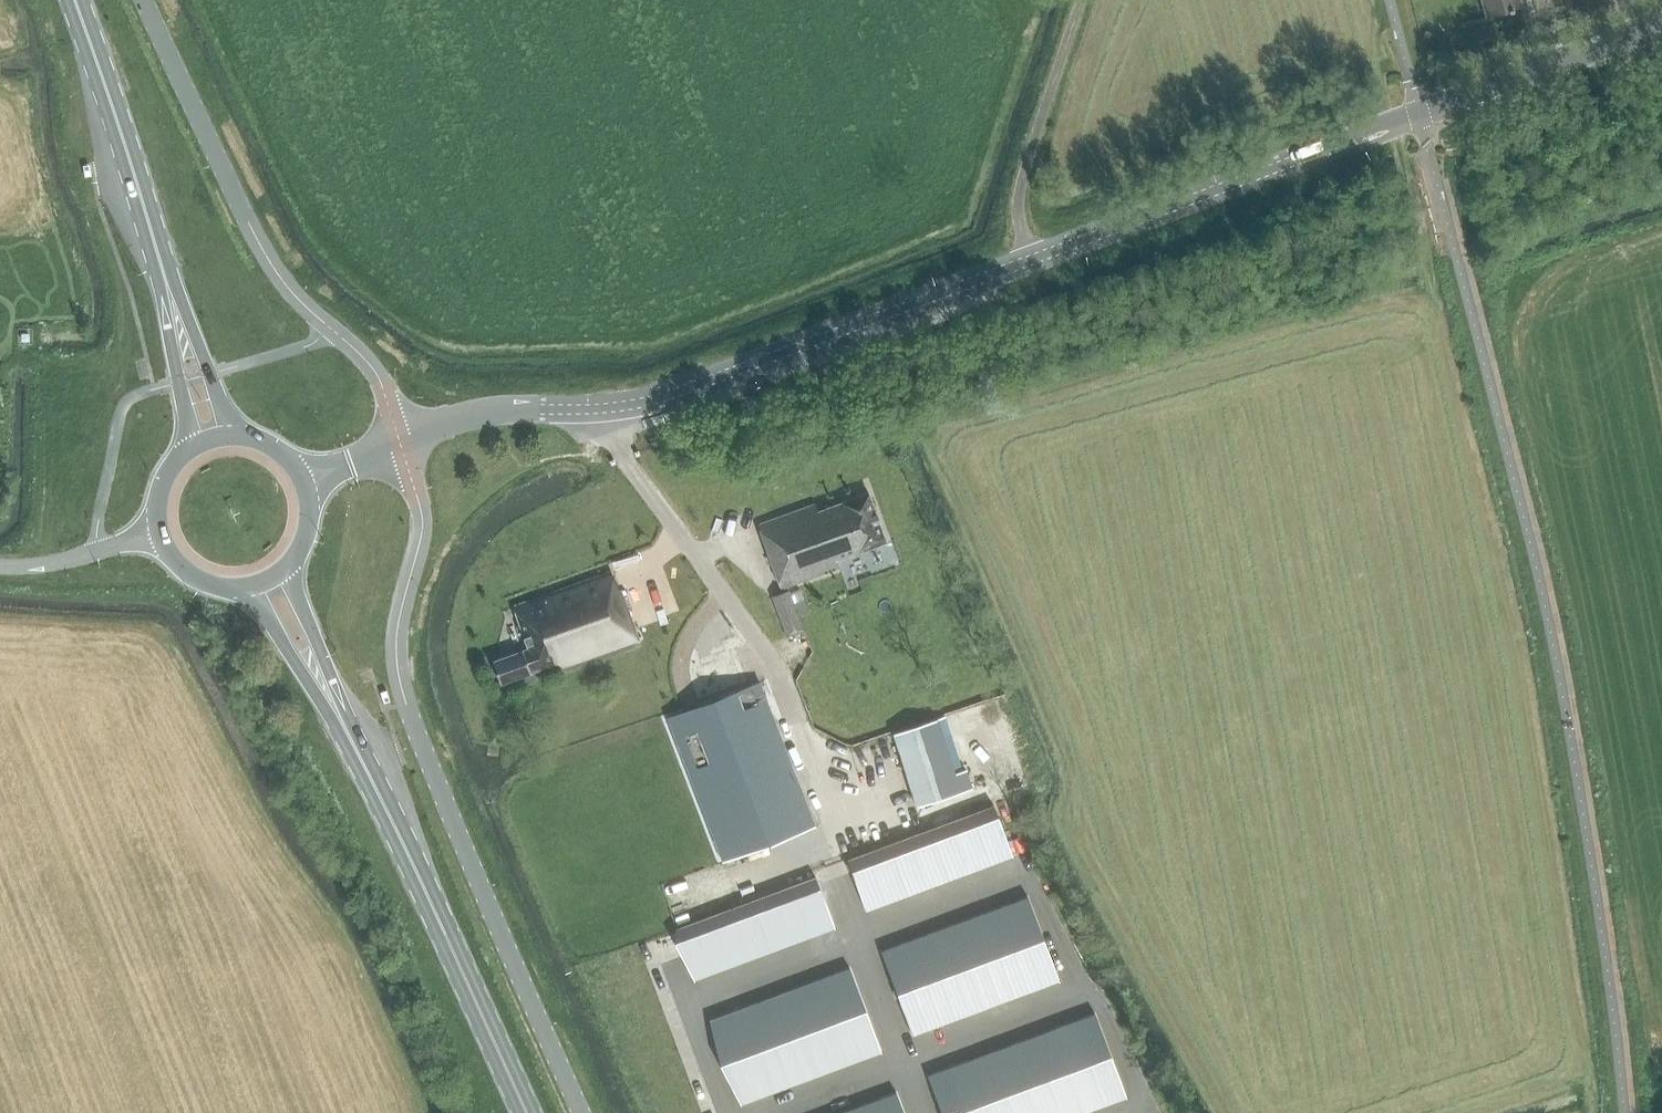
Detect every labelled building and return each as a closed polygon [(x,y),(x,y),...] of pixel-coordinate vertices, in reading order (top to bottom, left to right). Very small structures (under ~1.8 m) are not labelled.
[(1520,7),(1518,0),(1481,0),(1486,16),(1520,7)] [(815,504),(757,525),(780,588),(786,586),(797,582),(838,567),(836,560),(886,541),(868,493),(818,511),(815,504)] [(555,668),(638,639),(619,590),(617,591),(610,572),(512,607),(527,648),(492,661),(499,683),(554,664),(555,668)] [(787,590),(769,597),(785,638),(803,631),(787,590)] [(759,683),(667,718),(722,862),(814,826),(759,683)] [(943,717),(936,719),(941,736),(952,772),(960,770),(959,768),(943,717)] [(941,736),(936,719),(892,733),(915,808),(970,790),(963,769),(952,772),(941,736)] [(993,806),(951,821),(970,871),(1011,856),(993,806)] [(951,821),(909,837),(928,887),(970,871),(951,821)] [(909,837),(867,852),(886,902),(928,887),(909,837)] [(867,852),(846,860),(865,911),(886,902),(867,852)] [(814,877),(791,885),(811,936),(834,927),(814,877)] [(791,885),(768,894),(788,944),(811,936),(791,885)] [(768,894),(745,902),(765,953),(788,944),(768,894)] [(1026,896),(1012,902),(1028,944),(1042,938),(1026,896)] [(745,902),(722,911),(742,961),(765,953),(745,902)] [(1012,902),(997,907),(1013,949),(1028,944),(1012,902)] [(997,907),(983,913),(998,955),(1013,949),(997,907)] [(722,911),(699,919),(719,970),(742,961),(722,911)] [(983,913),(968,918),(984,960),(998,955),(983,913)] [(968,918),(953,924),(969,966),(984,960),(968,918)] [(699,919),(676,927),(696,978),(719,970),(699,919)] [(953,924),(939,929),(954,971),(969,966),(953,924)] [(939,929),(924,935),(940,976),(954,971),(939,929)] [(924,935),(909,940),(925,982),(940,976),(924,935)] [(1042,938),(1028,944),(1043,985),(1058,980),(1042,938)] [(909,940),(895,946),(910,987),(925,982),(909,940)] [(1028,944),(1013,949),(1029,991),(1043,985),(1028,944)] [(895,946),(880,951),(896,993),(910,987),(895,946)] [(1013,949),(998,955),(1014,996),(1029,991),(1013,949)] [(998,955),(984,960),(999,1002),(1014,996),(998,955)] [(984,960),(969,966),(985,1007),(999,1002),(984,960)] [(969,966),(954,971),(970,1013),(985,1007),(969,966)] [(849,968),(832,974),(848,1016),(864,1010),(849,968)] [(954,971),(940,976),(955,1018),(970,1013),(954,971)] [(832,974),(815,980),(831,1022),(848,1016),(832,974)] [(940,976),(925,982),(941,1024),(955,1018),(940,976)] [(815,980),(799,986),(814,1028),(831,1022),(815,980)] [(925,982),(910,987),(926,1029),(941,1024),(925,982)] [(799,986),(782,992),(798,1034),(814,1028),(799,986)] [(910,987),(896,993),(911,1035),(926,1029),(910,987)] [(782,992),(765,998),(781,1040),(798,1034),(782,992)] [(765,998),(748,1004),(764,1046),(781,1040),(765,998)] [(748,1004),(732,1010),(748,1052),(764,1046),(748,1004)] [(732,1010),(711,1018),(726,1060),(748,1052),(732,1010)] [(864,1010),(848,1016),(863,1057),(880,1051),(864,1010)] [(1094,1014),(1073,1021),(1089,1063),(1110,1056),(1094,1014)] [(848,1016),(831,1022),(847,1064),(863,1057),(848,1016)] [(1073,1021),(1052,1029),(1068,1071),(1089,1063),(1073,1021)] [(831,1022),(814,1028),(830,1070),(847,1064),(831,1022)] [(814,1028),(798,1034),(813,1076),(830,1070),(814,1028)] [(1052,1029),(1031,1037),(1047,1079),(1068,1071),(1052,1029)] [(798,1034),(781,1040),(797,1082),(813,1076),(798,1034)] [(1031,1037),(1010,1044),(1026,1086),(1047,1079),(1031,1037)] [(781,1040),(764,1046),(780,1089),(797,1082),(781,1040)] [(1010,1044),(989,1052),(1005,1094),(1026,1086),(1010,1044)] [(764,1046),(748,1052),(763,1095),(780,1089),(764,1046)] [(748,1052),(726,1060),(742,1103),(763,1095),(748,1052)] [(989,1052),(969,1060),(984,1102),(1005,1094),(989,1052)] [(1110,1056),(1089,1063),(1104,1105),(1125,1097),(1110,1056)] [(969,1060),(948,1067),(963,1109),(984,1102),(969,1060)] [(1089,1063),(1068,1071),(1083,1112),(1104,1105),(1089,1063)] [(927,1075),(941,1112),(953,1112),(963,1109),(948,1067),(927,1075)] [(1047,1079),(1060,1112),(1083,1112),(1068,1071),(1047,1079)] [(1026,1086),(1036,1112),(1060,1112),(1047,1079),(1026,1086)] [(1005,1094),(1012,1112),(1036,1112),(1026,1086),(1005,1094)] [(872,1101),(877,1112),(903,1112),(895,1092),(872,1101)] [(984,1102),(988,1112),(1012,1112),(1005,1094),(984,1102)] [(849,1109),(851,1112),(877,1112),(872,1101),(849,1109)] [(963,1109),(965,1112),(988,1112),(984,1102),(963,1109)]
